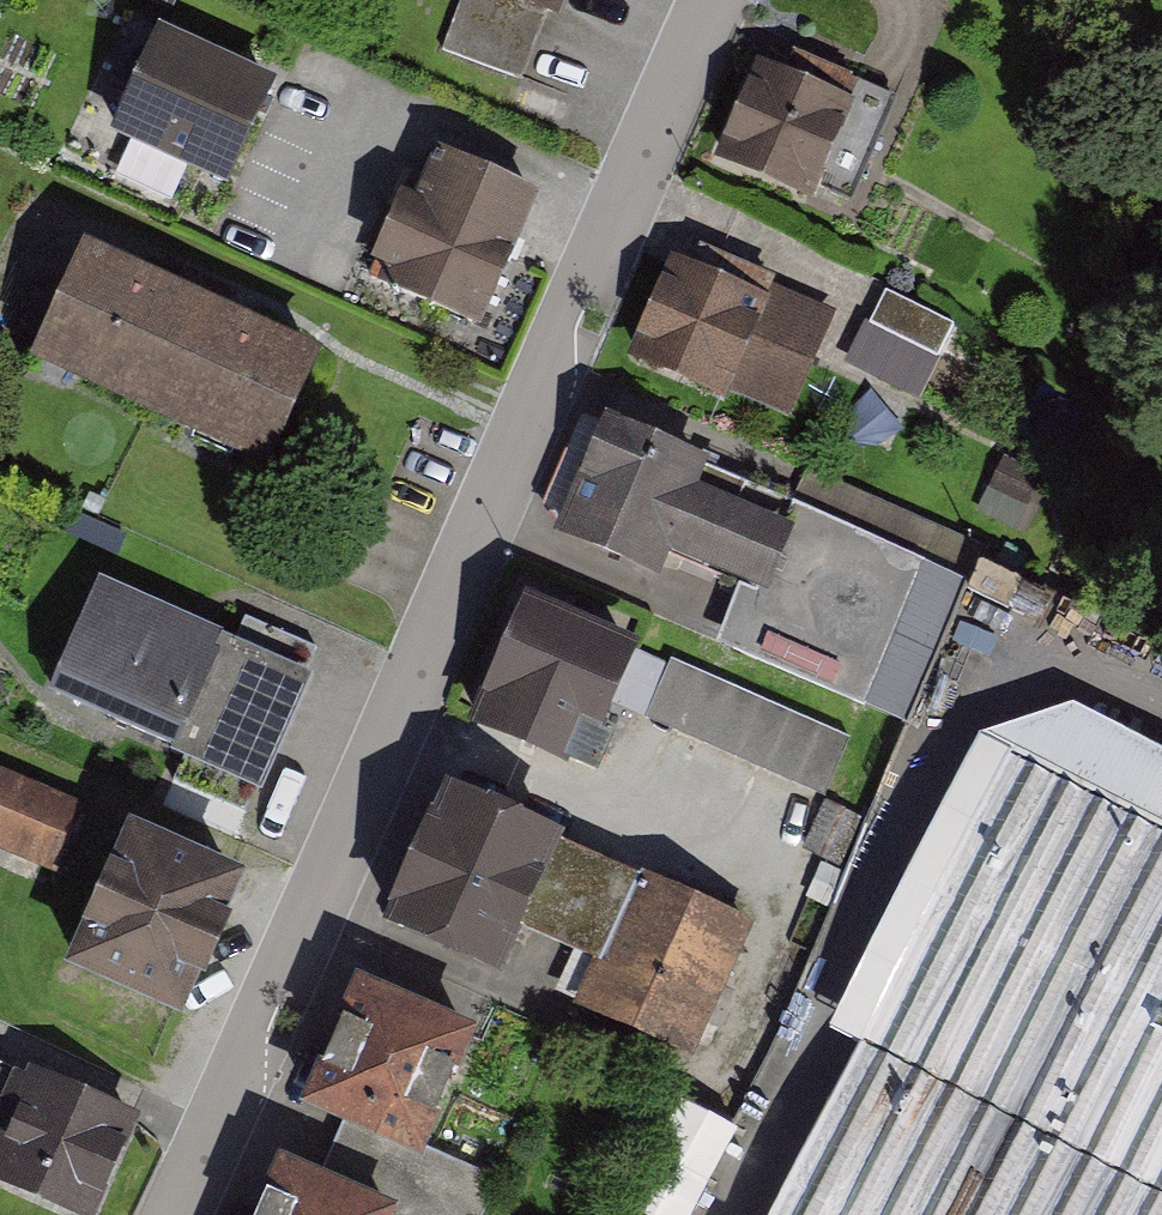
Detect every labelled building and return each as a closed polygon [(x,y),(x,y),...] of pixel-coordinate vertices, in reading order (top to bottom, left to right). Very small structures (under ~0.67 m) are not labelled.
[(510,0),(459,0),(441,52),(519,79),(531,44),(542,11),(510,0)] [(542,11),(572,22),(580,0),(510,0),(542,11)] [(279,87),(157,32),(109,139),(230,194),(279,87)] [(863,88),(753,53),(720,158),(830,192),(863,88)] [(544,203),(430,149),(372,273),(486,326),(544,203)] [(830,313),(665,249),(628,344),(794,408),(830,313)] [(238,327),(87,256),(32,374),(266,484),(321,366),(238,327)] [(948,349),(961,324),(891,290),(855,363),(959,414),(983,366),(948,349)] [(797,496),(602,414),(561,511),(756,593),(797,496)] [(313,673),(103,581),(52,695),(262,788),(313,673)] [(645,651),(533,601),(478,725),(569,766),(590,718),(610,727),(645,651)] [(671,663),(645,722),(728,759),(823,800),(849,741),(671,663)] [(1032,683),(756,1214),(1161,1214),(1161,751),(1032,683)] [(56,877),(85,807),(0,772),(0,853),(56,877)] [(758,930),(455,787),(393,919),(515,976),(535,934),(584,957),(568,993),(699,1054),(758,930)] [(64,976),(181,1029),(246,886),(129,833),(64,976)] [(298,1117),(422,1170),(478,1039),(354,986),(298,1117)] [(59,1214),(99,1214),(141,1122),(30,1073),(26,1082),(14,1077),(0,1107),(0,1188),(59,1214)] [(662,1171),(708,1189),(736,1119),(690,1101),(662,1171)] [(280,1165),(257,1214),(391,1214),(280,1165)] [(632,1203),(628,1214),(669,1214),(632,1203)]
